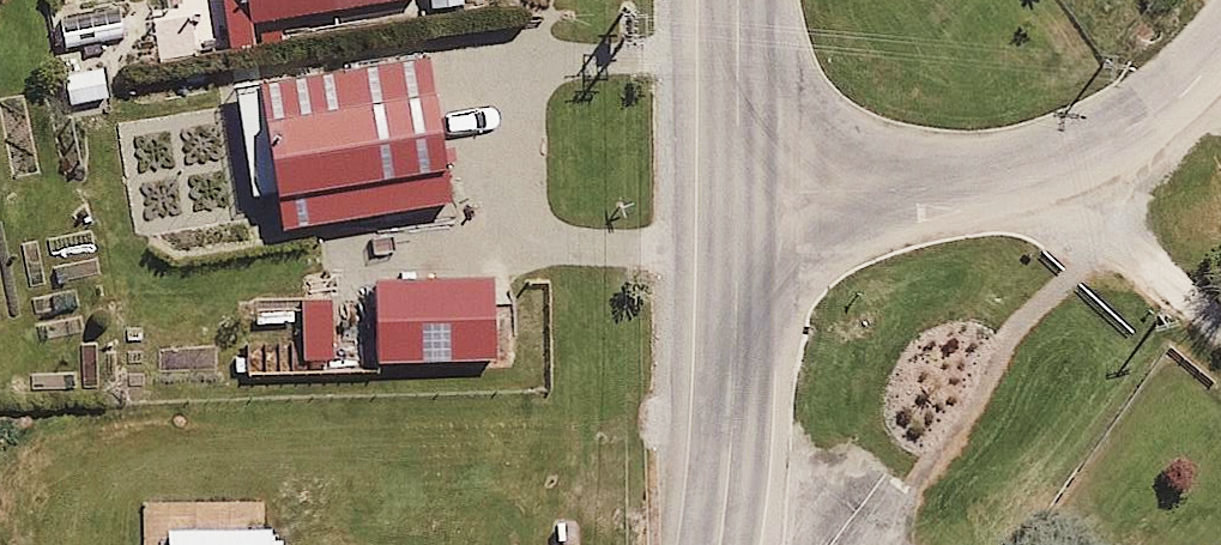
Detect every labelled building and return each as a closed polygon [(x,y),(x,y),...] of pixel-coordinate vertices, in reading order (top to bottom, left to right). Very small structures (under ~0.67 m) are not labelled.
[(250,26),(414,0),(245,0),(250,26)] [(452,202),(429,60),(261,87),(285,229),(452,202)] [(497,360),(494,279),(379,284),(382,365),(497,360)] [(335,359),(332,301),(303,302),(305,360),(335,359)] [(167,529),(167,544),(285,544),(285,540),(274,540),(274,528),(167,529)]
